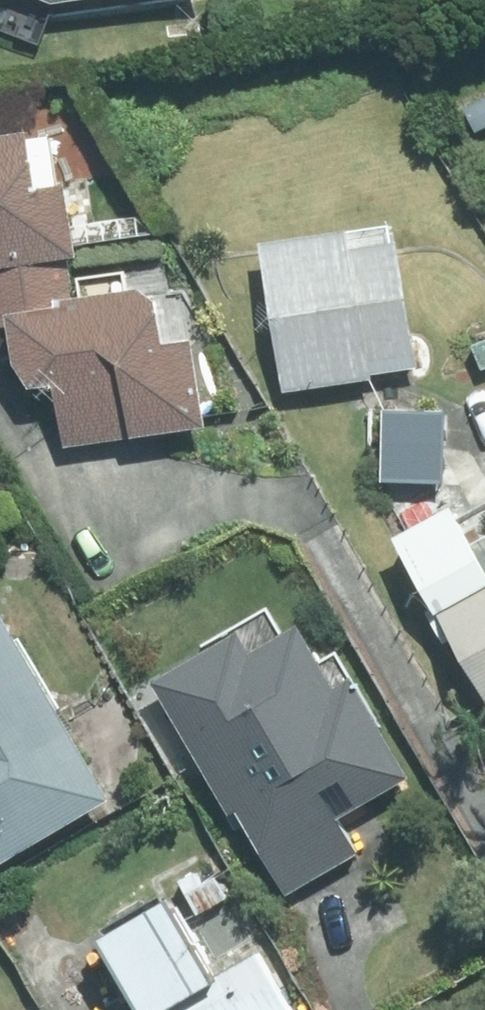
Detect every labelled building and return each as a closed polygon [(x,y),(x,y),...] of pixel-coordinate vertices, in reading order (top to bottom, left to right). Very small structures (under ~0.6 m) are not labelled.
[(467,111),(476,133),(484,130),(484,104),(467,111)] [(20,323),(25,367),(43,391),(62,390),(69,445),(216,429),(206,346),(181,348),(175,308),(157,291),(80,300),(76,262),(87,261),(80,188),(71,189),(66,142),(44,143),(44,137),(0,142),(0,325),(20,323)] [(360,252),(358,234),(270,245),(288,392),(375,381),(375,375),(421,370),(406,246),(360,252)] [(367,446),(442,449),(443,412),(369,409),(367,446)] [(484,701),(484,507),(463,519),(460,513),(401,543),(484,701)] [(161,682),(238,817),(245,812),(271,860),(275,859),(292,890),(361,852),(344,820),(417,779),(360,677),(344,687),(308,624),(286,637),(270,607),(205,644),(211,655),(161,682)] [(9,613),(0,618),(0,869),(117,801),(9,613)] [(217,907),(220,905),(201,869),(182,881),(198,909),(194,912),(188,916),(179,900),(169,906),(162,894),(94,934),(137,1009),(294,1009),(261,953),(222,976),(198,934),(224,920),(217,907)]
